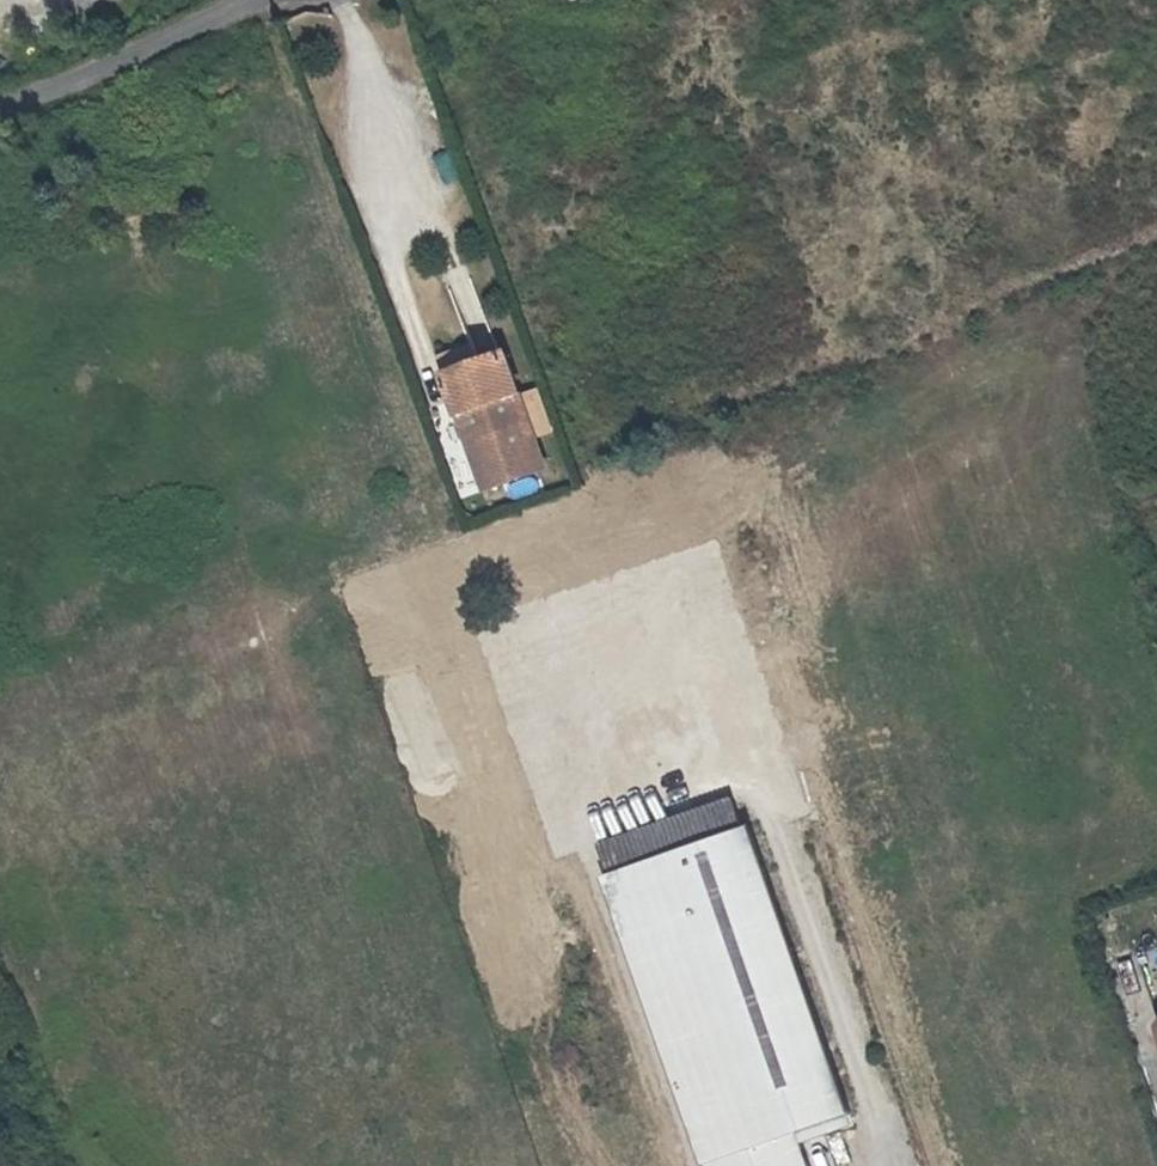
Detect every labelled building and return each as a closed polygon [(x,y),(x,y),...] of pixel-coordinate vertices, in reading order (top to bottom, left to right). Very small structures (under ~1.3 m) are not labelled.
[(546,470),(505,355),(447,376),(488,491),(546,470)] [(616,870),(742,827),(732,796),(606,841),(616,870)] [(804,1133),(852,1116),(750,824),(742,827),(616,870),(600,876),(702,1165),(815,1165),(804,1133)]
